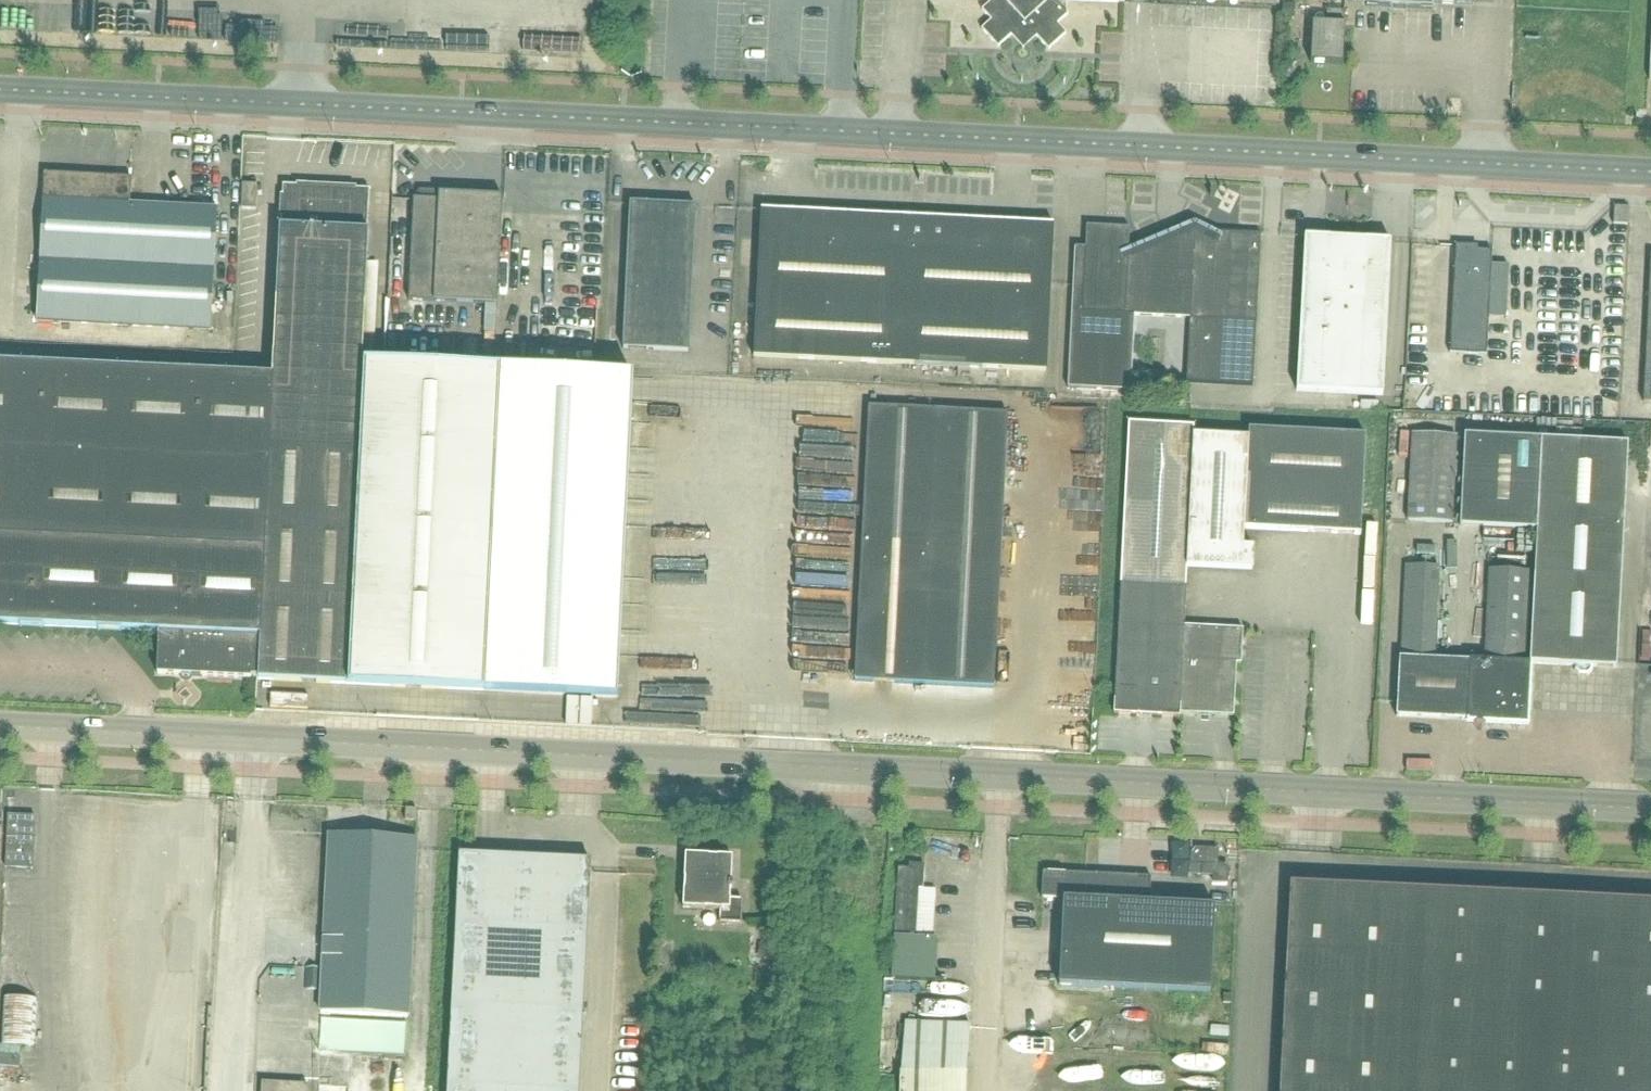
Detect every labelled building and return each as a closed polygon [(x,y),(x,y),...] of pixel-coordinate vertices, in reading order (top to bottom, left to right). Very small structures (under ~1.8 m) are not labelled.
[(992,2),(981,12),(991,22),(981,31),(998,49),(1014,35),(1017,38),(1030,38),(1034,35),(1048,52),(1066,35),(1057,26),(1068,16),(1059,6),(1059,0),(1122,4),(1124,4),(1124,1),(1124,0),(992,0),(992,2)] [(1366,8),(1432,11),(1432,5),(1472,7),(1473,0),(1330,0),(1367,2),(1366,8)] [(1311,60),(1311,64),(1342,66),(1344,27),(1344,14),(1327,13),(1326,26),(1313,25),(1311,60)] [(133,179),(45,174),(37,323),(213,332),(219,210),(132,206),(133,179)] [(243,185),(241,211),(256,211),(258,186),(243,185)] [(280,229),(273,377),(0,364),(0,626),(160,633),(158,676),(181,677),(183,680),(190,680),(192,678),(251,680),(251,678),(258,679),(258,681),(618,698),(634,378),(363,364),(370,192),(283,188),(281,229),(280,229)] [(410,302),(482,306),(498,307),(503,198),(440,195),(440,202),(415,201),(410,302)] [(697,208),(631,205),(623,349),(689,352),(697,208)] [(1615,209),(1614,226),(1628,227),(1629,210),(1615,209)] [(1053,247),(1054,226),(761,211),(760,233),(761,233),(754,358),(1046,372),(1053,247)] [(1173,232),(1169,319),(1190,320),(1186,384),(1253,387),(1261,237),(1261,236),(1215,233),(1195,224),(1173,232)] [(1130,391),(1134,317),(1169,319),(1173,232),(1129,251),(1130,230),(1086,228),(1085,248),(1075,247),(1068,388),(1130,391)] [(1304,238),(1304,240),(1305,240),(1297,392),(1383,396),(1390,244),(1391,244),(1391,243),(1304,238)] [(1455,249),(1449,355),(1487,357),(1492,252),(1476,251),(1476,253),(1470,253),(1470,246),(1455,246),(1455,249)] [(1650,255),(1643,403),(1650,404),(1650,255)] [(414,303),(389,302),(387,354),(412,354),(414,303)] [(868,408),(855,681),(994,688),(1007,415),(868,408)] [(1242,631),(1223,630),(1185,628),(1188,566),(1252,570),(1253,548),(1243,547),(1244,529),(1361,536),(1366,437),(1249,431),(1249,439),(1194,436),(1194,427),(1129,424),(1114,714),(1179,718),(1180,714),(1233,717),(1236,664),(1241,665),(1242,631)] [(1412,435),(1408,522),(1451,525),(1456,438),(1412,435)] [(1616,665),(1617,661),(1628,445),(1464,438),(1460,529),(1536,533),(1534,573),(1490,571),(1485,662),(1530,664),(1574,667),(1574,671),(1578,676),(1587,676),(1592,672),(1592,668),(1616,669),(1616,665)] [(1526,726),(1530,664),(1485,662),(1485,663),(1470,662),(1470,663),(1432,661),(1436,568),(1406,567),(1402,660),(1399,660),(1397,706),(1396,718),(1468,722),(1468,723),(1472,723),(1472,726),(1476,729),(1482,729),(1485,726),(1486,726),(1486,724),(1526,726)] [(416,841),(330,837),(321,1014),(408,1018),(416,841)] [(720,911),(719,917),(719,924),(741,926),(742,917),(743,900),(730,900),(731,890),(733,890),(733,884),(731,884),(732,858),(685,855),(682,909),(720,911)] [(521,930),(525,859),(459,856),(455,927),(521,930)] [(1191,865),(1191,876),(1216,877),(1216,881),(1225,882),(1226,867),(1215,867),(1216,857),(1194,857),(1194,865),(1191,865)] [(525,859),(521,930),(455,927),(447,1090),(579,1090),(588,917),(591,862),(525,859)] [(898,870),(894,939),(915,940),(918,890),(923,890),(924,867),(909,866),(909,870),(898,870)] [(1215,908),(1149,905),(1150,878),(1043,873),(1042,899),(1063,900),(1059,987),(1211,995),(1215,908)] [(1289,885),(1279,1090),(1650,1090),(1650,903),(1289,885)] [(962,999),(962,987),(941,987),(941,999),(962,999)] [(63,1016),(63,996),(51,996),(50,1016),(63,1016)] [(1,1046),(22,1047),(35,1047),(37,999),(4,998),(1,1046)] [(410,1051),(409,1019),(323,1023),(324,1054),(410,1051)] [(902,1090),(966,1090),(970,1026),(906,1023),(902,1090)]
